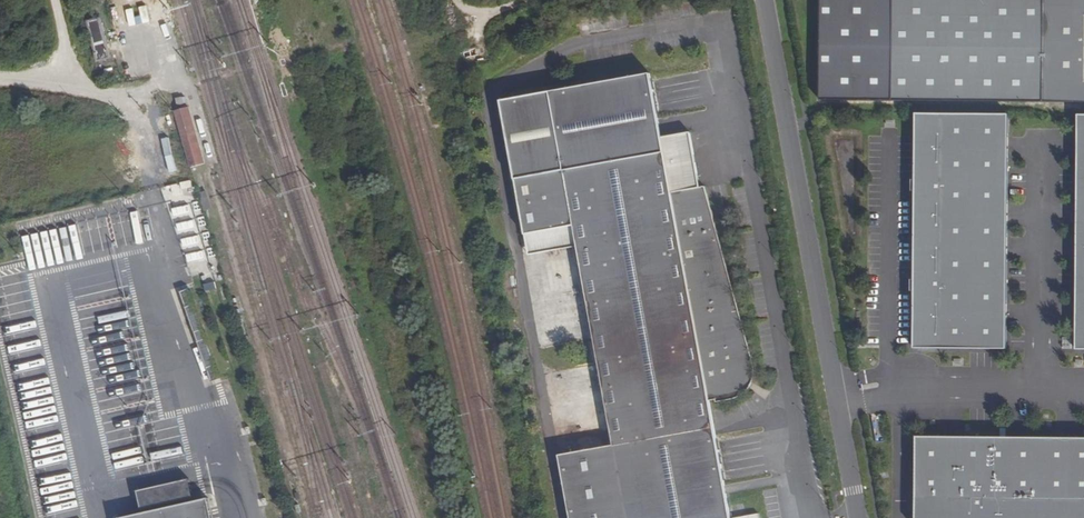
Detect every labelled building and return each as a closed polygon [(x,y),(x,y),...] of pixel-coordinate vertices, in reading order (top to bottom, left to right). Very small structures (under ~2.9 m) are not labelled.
[(870,101),(1042,102),(1043,0),(871,0),(870,101)] [(1083,103),(1083,0),(1043,0),(1042,102),(1083,103)] [(128,9),(131,24),(137,23),(134,8),(128,9)] [(87,18),(98,59),(110,56),(99,15),(87,18)] [(730,398),(730,397),(731,397),(735,396),(739,394),(743,391),(746,388),(749,384),(750,381),(751,376),(752,370),(751,365),(725,270),(727,269),(709,207),(704,208),(675,213),(661,138),(650,74),(499,101),(523,233),(574,223),(615,445),(560,455),(571,517),(730,517),(709,401),(730,398)] [(190,169),(204,165),(188,105),(173,109),(190,169)] [(1006,349),(1009,114),(989,114),(916,113),(913,348),(1006,349)] [(821,127),(819,115),(812,117),(814,128),(821,127)] [(1078,115),(1076,350),(1083,350),(1083,115),(1078,115)] [(704,208),(709,207),(736,202),(732,182),(705,187),(700,188),(690,133),(661,138),(675,213),(704,208)] [(172,191),(165,190),(165,197),(194,198),(194,183),(172,182),(172,191)] [(177,220),(193,216),(189,204),(173,208),(177,220)] [(178,223),(181,236),(197,232),(194,219),(178,223)] [(186,252),(202,247),(199,235),(182,239),(186,252)] [(193,327),(196,337),(210,333),(207,323),(193,327)] [(916,436),(915,517),(1083,517),(1083,438),(916,436)] [(145,505),(196,494),(191,475),(140,487),(145,505)] [(211,495),(121,515),(122,517),(216,517),(211,495)]
